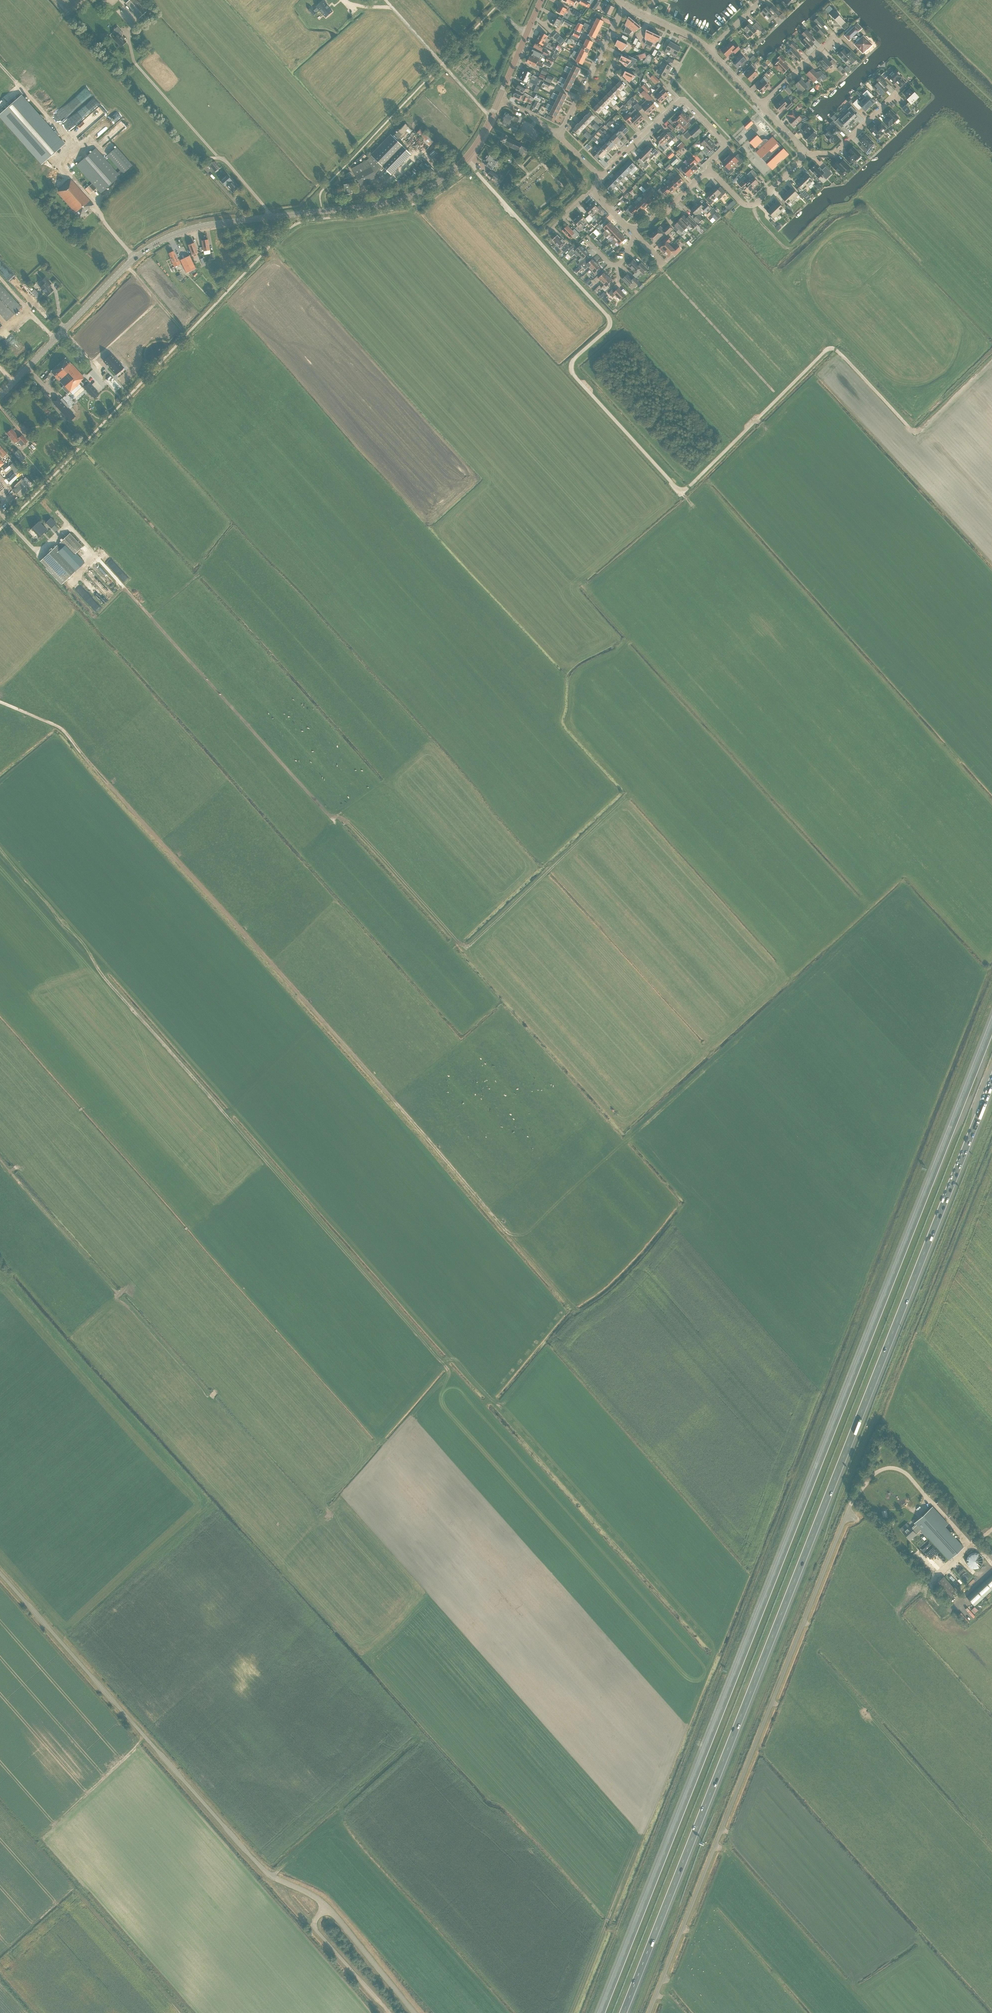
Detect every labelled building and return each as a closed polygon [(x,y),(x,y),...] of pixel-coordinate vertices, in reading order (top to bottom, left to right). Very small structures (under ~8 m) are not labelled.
[(136,0),(129,0),(125,3),(139,18),(147,11),(136,0)] [(600,3),(596,0),(590,7),(595,10),(600,3)] [(323,2),(316,8),(326,19),(333,13),(333,12),(332,13),(323,2)] [(604,4),(602,9),(605,10),(604,13),(610,15),(614,8),(608,5),(609,4),(607,3),(606,3),(605,4),(604,4)] [(567,9),(560,6),(557,12),(563,15),(565,12),(567,13),(569,11),(567,9)] [(772,11),(768,6),(762,11),(769,18),(774,13),(777,16),(780,14),(775,9),(772,11)] [(832,9),(828,13),(844,30),(849,26),(832,9)] [(560,21),(554,17),(550,23),(557,27),(559,23),(561,24),(563,22),(560,21)] [(623,32),(626,33),(629,29),(635,22),(629,17),(625,25),(626,26),(623,32)] [(822,26),(824,24),(818,17),(813,22),(817,26),(814,29),(821,37),(827,32),(822,26)] [(589,21),(601,27),(603,22),(597,18),(595,22),(593,21),(594,21),(590,19),(589,21)] [(572,23),(565,20),(563,24),(570,27),(570,28),(572,29),(574,25),(572,24),(572,23)] [(601,27),(589,21),(588,21),(592,23),(594,24),(593,27),(587,24),(586,27),(598,33),(601,27)] [(641,28),(635,22),(629,29),(626,33),(629,35),(632,31),(634,33),(641,28)] [(752,27),(749,24),(743,29),(747,33),(745,35),(745,36),(747,38),(748,38),(750,36),(750,37),(756,31),(758,29),(760,31),(762,29),(756,22),(752,27)] [(583,25),(578,23),(574,30),(580,33),(583,25)] [(848,28),(845,31),(847,34),(845,36),(849,40),(851,39),(855,44),(863,53),(867,48),(868,49),(872,45),(868,40),(867,41),(863,37),(858,32),(859,31),(862,28),(858,23),(855,27),(851,30),(848,28)] [(117,27),(112,31),(116,36),(113,39),(120,47),(126,42),(120,35),(123,33),(117,27)] [(598,33),(586,27),(585,29),(590,32),(589,35),(595,38),(598,33)] [(644,44),(648,45),(654,34),(646,30),(644,39),(646,40),(644,44)] [(801,42),(808,49),(814,44),(809,39),(811,36),(806,30),(801,35),(805,39),(801,42)] [(541,33),(538,37),(548,43),(550,40),(547,38),(548,36),(541,33)] [(565,40),(557,33),(553,37),(561,44),(565,40)] [(661,37),(654,34),(648,45),(651,47),(653,43),(655,44),(661,37)] [(546,47),(548,43),(538,37),(536,42),(546,47)] [(627,41),(621,38),(620,41),(617,40),(615,45),(622,51),(628,45),(626,44),(627,41)] [(578,42),(590,48),(593,43),(586,39),(585,43),(579,40),(578,42)] [(590,48),(578,42),(577,44),(581,46),(583,47),(581,50),(588,54),(590,48)] [(668,52),(670,54),(675,45),(670,42),(664,52),(667,54),(668,52)] [(547,56),(550,57),(551,55),(548,53),(549,52),(544,50),(544,51),(542,50),(543,47),(536,43),(534,47),(541,51),(541,52),(547,56)] [(723,51),(728,56),(733,51),(735,53),(740,49),(736,45),(734,47),(730,43),(723,51)] [(793,43),(790,46),(793,49),(788,54),(795,62),(801,57),(795,51),(798,48),(793,43)] [(681,48),(675,45),(670,54),(673,55),(672,57),(675,58),(681,48)] [(550,57),(547,56),(541,52),(533,49),(530,57),(537,60),(539,61),(540,62),(541,60),(540,59),(541,58),(546,60),(545,62),(551,65),(554,59),(550,57)] [(588,54),(581,50),(580,53),(574,51),(573,53),(585,59),(588,54)] [(849,55),(844,50),(838,55),(846,62),(849,59),(851,62),(853,60),(854,61),(857,59),(851,52),(849,55)] [(585,59),(573,53),(572,55),(577,58),(576,61),(582,64),(585,59)] [(625,54),(624,57),(621,56),(619,61),(626,67),(628,69),(629,69),(637,60),(631,57),(625,54)] [(746,61),(740,54),(735,59),(737,61),(734,64),(738,69),(746,61)] [(648,55),(644,62),(649,65),(653,58),(648,55)] [(783,72),(788,67),(783,62),(785,60),(781,56),(777,59),(779,61),(774,66),(777,70),(779,68),(783,72)] [(527,63),(535,67),(536,65),(542,68),(544,64),(529,57),(527,63)] [(834,69),(837,66),(832,60),(829,62),(824,57),(819,62),(826,70),(831,65),(834,69)] [(661,65),(660,68),(669,73),(672,67),(661,61),(660,64),(661,65)] [(745,75),(751,82),(758,75),(754,71),(756,69),(752,64),(746,70),(748,72),(745,75)] [(566,66),(565,68),(577,74),(580,69),(573,66),(572,69),(570,68),(566,66)] [(577,74),(565,68),(564,71),(570,74),(568,77),(575,80),(577,74)] [(666,78),(669,73),(660,68),(658,70),(657,69),(655,72),(666,78)] [(634,75),(635,72),(629,69),(627,72),(625,71),(623,76),(629,83),(635,76),(634,75)] [(823,81),(826,77),(821,71),(817,74),(812,69),(807,74),(814,82),(816,80),(818,82),(821,79),(823,81)] [(530,79),(534,81),(536,78),(532,76),(531,76),(532,74),(524,70),(522,75),(530,78),(530,79)] [(902,76),(896,70),(893,73),(893,72),(890,75),(888,78),(893,84),(895,82),(900,87),(905,82),(900,77),(902,76)] [(530,78),(522,75),(520,80),(528,83),(530,83),(537,85),(539,79),(538,79),(536,78),(534,81),(530,79),(530,78)] [(553,78),(548,75),(545,81),(551,83),(553,78)] [(659,81),(653,75),(650,78),(656,84),(659,81)] [(762,93),(769,87),(766,83),(769,80),(765,76),(760,81),(762,83),(757,88),(762,93)] [(877,83),(873,87),(882,95),(888,90),(885,87),(887,84),(880,76),(875,81),(877,83)] [(575,80),(568,77),(567,80),(565,79),(561,77),(560,80),(572,86),(575,80)] [(810,89),(812,86),(807,81),(805,84),(801,79),(795,86),(801,93),(808,86),(810,89)] [(572,86),(560,80),(559,82),(562,84),(564,84),(563,88),(569,91),(572,86)] [(615,86),(621,91),(625,95),(626,93),(624,91),(623,91),(622,90),(625,87),(620,82),(615,86)] [(526,89),(518,84),(516,90),(523,94),(525,91),(526,92),(527,89),(526,89)] [(645,84),(641,87),(644,90),(645,90),(647,93),(650,90),(645,84)] [(83,93),(89,96),(93,89),(87,86),(83,93)] [(621,91),(615,86),(611,91),(616,96),(619,93),(621,94),(620,95),(623,97),(625,95),(621,91)] [(656,90),(665,99),(669,96),(661,86),(659,88),(659,87),(656,90)] [(910,88),(904,94),(908,99),(907,100),(909,102),(905,106),(902,108),(907,114),(913,109),(909,105),(918,97),(914,93),(915,93),(910,87),(910,88)] [(644,102),(652,111),(657,107),(651,101),(653,99),(647,93),(645,90),(644,90),(640,94),(646,100),(644,102)] [(656,90),(652,94),(661,103),(665,99),(656,90)] [(616,96),(611,91),(606,95),(616,104),(617,102),(615,100),(614,100),(613,99),(616,96)] [(864,97),(862,99),(870,107),(874,103),(869,97),(871,95),(866,91),(862,95),(864,97)] [(533,101),(523,95),(523,96),(515,92),(512,97),(520,101),(521,99),(523,99),(522,100),(526,102),(528,99),(533,101)] [(552,95),(558,98),(564,101),(567,96),(560,92),(559,96),(557,95),(553,93),(552,95)] [(542,97),(537,94),(534,100),(539,102),(542,97)] [(558,98),(552,95),(551,97),(555,99),(556,100),(555,103),(561,107),(564,101),(558,98)] [(616,104),(606,95),(602,100),(607,105),(611,102),(612,103),(611,103),(614,106),(616,104)] [(20,96),(0,114),(0,116),(42,164),(64,144),(48,127),(20,96)] [(865,111),(870,107),(862,99),(860,102),(857,99),(853,104),(857,108),(860,106),(865,111)] [(607,105),(602,100),(598,104),(607,113),(609,111),(606,109),(604,108),(607,105)] [(787,104),(782,100),(775,107),(780,112),(785,107),(788,110),(793,105),(790,101),(787,104)] [(646,104),(644,102),(640,106),(637,103),(635,105),(640,110),(642,108),(648,115),(652,111),(646,104)] [(96,123),(109,110),(102,103),(89,116),(96,123)] [(561,107),(555,103),(553,107),(552,106),(548,104),(547,106),(559,112),(561,107)] [(607,113),(598,104),(593,109),(599,114),(602,111),(603,112),(603,113),(605,115),(607,113)] [(640,110),(635,105),(633,107),(635,109),(631,113),(634,116),(640,123),(644,119),(638,112),(640,110)] [(559,112),(547,106),(546,108),(549,110),(551,111),(549,114),(556,118),(559,112)] [(843,113),(853,123),(858,118),(855,115),(857,113),(851,106),(843,113)] [(118,110),(85,139),(90,144),(122,115),(118,110)] [(883,122),(888,127),(893,123),(898,118),(898,117),(896,114),(895,115),(891,110),(885,116),(887,118),(883,122)] [(788,115),(790,118),(790,117),(792,119),(789,121),(794,126),(801,120),(802,122),(807,119),(807,118),(806,117),(806,116),(805,116),(804,115),(802,115),(801,115),(800,115),(799,116),(798,116),(797,114),(796,115),(792,111),(788,115)] [(585,117),(591,122),(595,118),(590,112),(585,117)] [(640,123),(634,116),(631,113),(630,112),(624,118),(629,124),(631,122),(636,127),(640,123)] [(677,126),(687,116),(683,112),(673,122),(677,126)] [(514,116),(506,113),(504,118),(512,121),(517,123),(519,119),(514,116)] [(843,113),(840,116),(835,121),(841,128),(843,126),(847,129),(853,123),(843,113)] [(691,120),(687,116),(677,126),(683,132),(688,128),(686,125),(691,120)] [(591,122),(585,117),(581,121),(587,126),(591,122)] [(511,123),(512,121),(504,118),(502,123),(510,126),(513,127),(514,124),(511,123)] [(118,134),(127,126),(126,125),(129,123),(127,120),(121,124),(120,123),(113,129),(118,134)] [(587,126),(581,121),(577,125),(582,131),(587,126)] [(753,123),(751,121),(745,127),(747,129),(753,123)] [(875,125),(870,131),(877,139),(883,133),(887,129),(881,123),(877,127),(875,125)] [(370,157),(380,169),(383,166),(392,175),(411,155),(397,140),(410,127),(406,124),(397,132),(395,130),(371,155),(372,156),(370,157)] [(615,126),(624,135),(629,131),(623,125),(620,129),(619,127),(617,124),(615,126)] [(758,131),(758,129),(753,124),(750,127),(755,132),(757,132),(758,131)] [(582,131),(577,125),(573,130),(578,135),(582,131)] [(803,136),(809,143),(817,135),(814,132),(815,132),(814,131),(814,132),(811,129),(807,125),(802,129),(806,134),(803,136)] [(841,131),(836,125),(832,129),(831,128),(824,135),(826,137),(825,137),(831,143),(831,142),(832,143),(839,137),(837,135),(841,131)] [(620,140),(624,135),(615,126),(613,128),(616,130),(618,131),(614,134),(620,140)] [(702,131),(697,126),(690,132),(688,130),(683,135),(687,139),(691,135),(694,138),(702,131)] [(417,134),(429,146),(434,141),(421,129),(417,134)] [(660,135),(668,144),(671,142),(676,137),(671,132),(669,134),(668,134),(667,134),(664,131),(660,135)] [(615,144),(620,140),(614,134),(611,138),(610,136),(608,133),(606,135),(615,144)] [(505,146),(506,146),(506,145),(517,150),(515,154),(522,157),(524,153),(527,155),(528,152),(526,151),(531,141),(523,137),(520,143),(510,138),(509,137),(505,135),(504,135),(503,137),(501,141),(500,143),(501,144),(505,146)] [(615,144),(606,135),(604,137),(607,139),(604,142),(611,149),(614,146),(614,147),(616,145),(615,144)] [(668,144),(660,135),(656,139),(660,144),(657,147),(662,152),(670,146),(668,144)] [(757,135),(750,142),(755,148),(757,146),(760,149),(756,152),(772,170),(789,154),(772,137),(765,144),(757,135)] [(865,135),(859,141),(865,146),(862,149),(867,155),(872,151),(869,148),(874,143),(865,135)] [(701,144),(705,148),(711,141),(707,137),(705,139),(703,137),(698,142),(700,145),(701,144)] [(711,141),(705,148),(702,150),(709,157),(715,152),(712,149),(715,146),(711,141)] [(611,149),(604,142),(601,145),(599,143),(597,144),(607,153),(611,149)] [(602,158),(607,153),(597,144),(596,146),(598,148),(592,154),(597,159),(600,156),(602,158)] [(647,146),(642,151),(649,158),(651,160),(654,156),(655,156),(659,152),(652,146),(650,148),(647,146)] [(848,152),(850,154),(846,157),(851,163),(855,159),(855,160),(861,154),(853,146),(848,152)] [(117,173),(120,176),(132,165),(116,147),(107,155),(120,170),(117,173)] [(92,183),(88,186),(93,192),(96,188),(100,193),(120,176),(117,173),(96,148),(76,165),(92,183)] [(639,158),(637,161),(643,167),(645,169),(649,165),(647,163),(646,161),(649,158),(642,151),(637,156),(639,158)] [(731,153),(726,158),(733,165),(736,163),(739,166),(744,161),(738,154),(735,157),(731,153)] [(701,160),(695,154),(692,156),(698,162),(701,160)] [(489,158),(487,156),(484,160),(486,162),(485,164),(492,169),(497,162),(493,159),(494,159),(490,156),(489,158)] [(679,160),(675,156),(669,162),(673,166),(679,160)] [(689,163),(686,166),(693,173),(698,169),(695,166),(698,164),(691,156),(686,161),(687,161),(689,163)] [(380,169),(370,157),(367,160),(352,169),(361,186),(377,177),(375,174),(380,169)] [(731,168),(733,165),(726,158),(722,162),(725,166),(723,169),(729,175),(733,171),(731,168)] [(629,160),(624,165),(631,171),(634,168),(636,170),(638,169),(629,160)] [(851,168),(843,160),(841,163),(838,160),(832,166),(837,172),(839,174),(840,175),(845,171),(846,172),(851,168)] [(215,172),(220,168),(214,161),(211,162),(208,164),(215,172)] [(424,163),(432,171),(434,169),(426,161),(424,163)] [(826,179),(832,173),(825,167),(822,170),(816,164),(810,170),(818,178),(822,175),(826,179)] [(633,174),(631,171),(624,165),(619,170),(626,176),(629,173),(632,175),(633,174)] [(689,177),(693,173),(686,166),(682,170),(689,177)] [(748,180),(754,187),(759,183),(754,179),(758,175),(752,169),(747,174),(750,178),(748,180)] [(628,179),(626,176),(619,170),(615,175),(621,181),(624,178),(627,181),(628,179)] [(492,171),(489,175),(497,180),(499,176),(492,171)] [(801,179),(808,186),(811,183),(812,185),(814,183),(806,174),(801,179)] [(227,175),(220,181),(225,186),(226,185),(232,193),(237,189),(233,185),(234,184),(231,180),(227,175)] [(623,184),(621,181),(615,175),(610,180),(616,187),(619,183),(622,185),(623,184)] [(672,175),(671,176),(680,186),(684,182),(678,175),(675,178),(672,175)] [(668,179),(667,180),(675,190),(680,186),(671,176),(671,177),(673,179),(671,182),(668,179)] [(89,208),(93,204),(70,179),(56,192),(74,212),(75,211),(80,217),(90,208),(89,208)] [(804,197),(805,197),(807,195),(804,193),(807,191),(805,189),(808,186),(801,179),(796,184),(803,191),(801,193),(804,197)] [(343,182),(346,195),(352,193),(350,180),(343,182)] [(618,189),(616,187),(610,180),(604,186),(611,192),(614,188),(617,191),(618,189)] [(668,185),(665,187),(669,192),(671,194),(675,190),(667,180),(665,182),(668,185)] [(750,191),(754,187),(748,180),(745,183),(743,180),(738,184),(743,190),(744,189),(743,189),(746,187),(750,191)] [(641,186),(639,188),(643,193),(652,202),(656,198),(650,191),(647,194),(645,191),(646,191),(641,186)] [(715,186),(710,190),(717,197),(719,200),(722,197),(721,197),(723,195),(726,192),(720,187),(718,189),(715,186)] [(667,194),(669,192),(665,187),(663,189),(661,187),(657,191),(662,197),(665,195),(666,196),(668,195),(667,194)] [(637,197),(640,195),(634,188),(631,190),(637,197)] [(804,197),(801,193),(798,195),(791,188),(786,193),(793,200),(796,197),(798,199),(800,197),(802,199),(804,197)] [(709,196),(706,199),(711,204),(714,201),(713,200),(717,197),(710,190),(707,194),(709,196)] [(648,206),(652,202),(643,193),(642,194),(644,197),(642,199),(648,206)] [(793,200),(786,193),(781,197),(790,206),(792,204),(790,203),(793,200)] [(644,210),(648,206),(642,199),(639,202),(637,199),(635,201),(644,210)] [(640,214),(644,210),(635,201),(633,202),(636,205),(633,208),(638,212),(640,214)] [(694,206),(700,212),(703,210),(707,214),(712,210),(706,204),(703,207),(698,201),(694,206)] [(733,201),(727,207),(729,209),(735,203),(733,201)] [(597,207),(592,202),(588,206),(595,213),(598,211),(600,213),(603,209),(599,205),(597,207)] [(772,206),(779,214),(782,211),(783,213),(786,211),(777,202),(772,206)] [(593,222),(596,219),(595,217),(597,215),(595,213),(588,206),(584,209),(589,215),(587,217),(593,222)] [(698,214),(700,212),(694,206),(690,210),(695,215),(693,218),(698,224),(703,219),(698,214)] [(776,217),(779,214),(772,206),(767,211),(776,220),(778,218),(776,217)] [(635,214),(638,212),(633,208),(631,210),(629,208),(625,211),(631,217),(633,215),(634,217),(636,215),(635,214)] [(585,219),(580,214),(576,217),(583,225),(586,222),(589,226),(593,222),(587,217),(585,219)] [(679,221),(686,227),(688,225),(693,229),(697,225),(690,218),(688,220),(684,215),(679,220),(679,221)] [(579,232),(583,229),(581,227),(583,225),(576,217),(573,221),(578,226),(575,228),(579,232)] [(602,233),(604,235),(613,226),(609,222),(607,224),(605,221),(601,225),(603,228),(605,230),(602,233)] [(687,228),(686,227),(679,221),(675,225),(679,229),(677,232),(682,237),(686,232),(684,230),(687,228)] [(660,226),(657,229),(649,237),(654,242),(662,234),(664,232),(667,235),(673,229),(669,225),(664,229),(660,226)] [(572,231),(567,226),(562,231),(570,238),(572,235),(575,238),(579,234),(574,229),(572,231)] [(617,230),(613,226),(604,235),(606,237),(609,234),(611,236),(617,230)] [(621,234),(617,230),(611,236),(613,239),(610,242),(612,243),(621,234)] [(625,239),(621,234),(612,243),(613,245),(617,242),(619,245),(625,239)] [(560,249),(561,248),(564,251),(568,247),(565,244),(566,243),(561,238),(560,238),(557,235),(552,240),(555,242),(554,243),(560,249)] [(659,249),(664,253),(671,246),(668,244),(672,240),(668,235),(662,241),(664,244),(659,249)] [(208,240),(201,241),(203,251),(210,250),(208,240)] [(188,245),(192,255),(198,253),(194,243),(188,245)] [(576,257),(578,255),(585,249),(581,245),(575,250),(573,247),(567,253),(571,257),(574,254),(576,257)] [(673,248),(671,246),(664,253),(668,257),(673,252),(675,255),(681,249),(677,245),(673,248)] [(585,249),(578,255),(581,258),(578,260),(579,262),(577,264),(580,266),(586,260),(584,258),(589,253),(585,249)] [(170,259),(174,267),(180,264),(179,260),(178,261),(173,251),(168,253),(171,258),(170,259)] [(189,256),(180,260),(186,273),(195,269),(189,256)] [(4,271),(9,267),(2,258),(1,258),(0,257),(0,267),(4,271)] [(590,269),(597,263),(593,258),(588,263),(586,261),(581,266),(585,270),(588,267),(590,269)] [(639,265),(634,260),(628,265),(636,273),(639,270),(643,274),(647,269),(641,263),(639,265)] [(597,263),(590,269),(592,271),(589,274),(593,278),(597,273),(596,272),(601,267),(597,263)] [(602,282),(608,276),(604,272),(599,277),(598,275),(593,279),(597,283),(600,280),(602,282)] [(635,287),(639,283),(634,278),(632,280),(627,275),(622,279),(629,286),(632,283),(635,287)] [(608,276),(602,282),(604,285),(601,288),(605,291),(609,287),(608,285),(613,281),(608,276)] [(48,295),(53,290),(48,285),(50,283),(45,277),(41,281),(44,284),(40,287),(48,295)] [(21,307),(0,284),(0,314),(6,321),(21,307)] [(620,300),(625,295),(618,288),(616,290),(614,288),(608,293),(613,297),(615,295),(620,300)] [(35,303),(41,310),(45,307),(39,299),(35,303)] [(123,368),(111,354),(105,360),(104,361),(107,365),(108,364),(110,366),(109,367),(116,374),(123,368)] [(58,364),(77,385),(79,383),(90,395),(95,398),(99,394),(88,381),(84,384),(81,381),(84,378),(66,357),(58,364)] [(70,392),(77,385),(58,364),(51,371),(70,392)] [(58,398),(52,403),(58,409),(69,422),(75,418),(64,405),(65,404),(62,400),(60,401),(58,398)] [(20,438),(11,429),(6,433),(12,440),(13,439),(16,442),(17,441),(22,446),(27,441),(23,436),(20,438)] [(21,462),(25,458),(17,450),(14,453),(21,462)] [(20,497),(30,487),(23,480),(13,489),(20,497)] [(51,517),(46,522),(51,528),(56,523),(51,517)] [(31,529),(39,537),(47,530),(39,521),(30,529),(31,529)] [(83,546),(70,533),(60,543),(63,547),(61,549),(57,545),(40,561),(62,584),(84,562),(76,553),(83,546)] [(98,548),(104,554),(107,551),(102,545),(98,548)] [(115,566),(118,563),(107,554),(104,557),(115,566)] [(87,594),(86,595),(97,607),(101,604),(88,590),(85,593),(87,594)] [(948,1524),(932,1506),(914,1522),(915,1524),(911,1528),(909,1525),(902,1531),(909,1540),(921,1530),(927,1536),(948,1559),(963,1546),(946,1526),(948,1524)] [(969,1554),(969,1566),(983,1566),(984,1555),(969,1554)] [(991,1569),(991,1565),(989,1562),(981,1569),(986,1575),(991,1569)] [(977,1588),(967,1597),(975,1606),(991,1590),(991,1574),(977,1588)] [(956,1590),(944,1576),(936,1583),(948,1597),(956,1590)]
